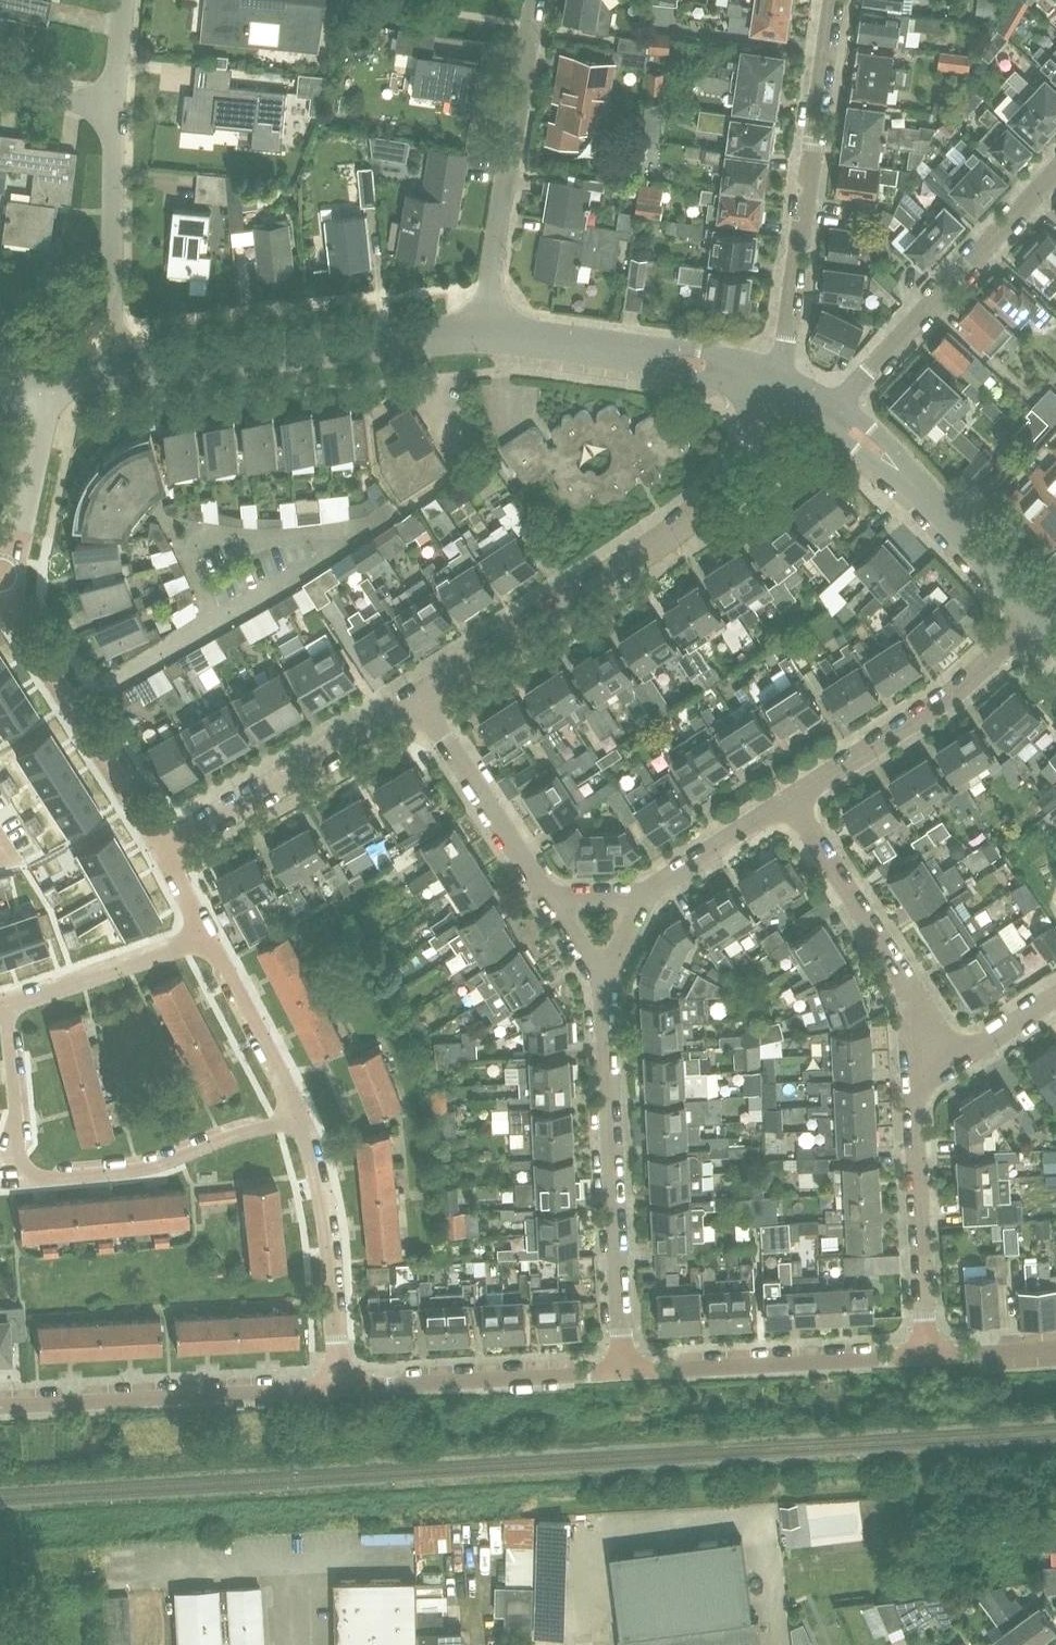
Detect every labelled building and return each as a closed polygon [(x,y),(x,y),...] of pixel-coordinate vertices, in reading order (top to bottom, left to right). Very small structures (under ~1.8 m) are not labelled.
[(21,19),(46,24),(46,21),(51,0),(0,0),(0,14),(21,19)] [(324,1),(341,3),(341,0),(206,0),(205,5),(212,6),(209,38),(319,49),(324,1)] [(566,17),(585,20),(583,29),(610,34),(614,8),(611,8),(605,0),(569,0),(566,17)] [(736,0),(734,0),(730,0),(728,12),(755,16),(753,30),(790,35),(794,10),(736,0)] [(795,0),(736,0),(794,10),(795,0)] [(865,2),(889,5),(888,9),(910,12),(912,0),(865,0),(865,2)] [(978,4),(976,15),(988,17),(999,18),(1002,0),(978,0),(978,4)] [(887,15),(885,15),(863,12),(862,23),(858,25),(857,32),(860,35),(860,38),(907,44),(909,28),(911,16),(888,13),(887,15)] [(1017,23),(1003,15),(997,25),(999,27),(1009,35),(1017,23)] [(914,29),(945,33),(947,21),(916,17),(914,29)] [(437,34),(422,32),(400,28),(397,51),(421,55),(415,93),(454,99),(453,111),(473,114),(481,62),(434,55),(437,34)] [(675,34),(650,33),(649,52),(673,54),(675,34)] [(649,40),(618,35),(616,50),(648,55),(649,40)] [(999,47),(989,39),(987,41),(981,53),(989,60),(999,47)] [(894,47),(881,45),(859,42),(859,45),(856,47),(855,54),(857,56),(855,68),(909,75),(910,67),(892,64),(894,47)] [(1043,46),(1034,55),(1055,75),(1055,58),(1043,46)] [(967,71),(969,53),(941,49),(938,67),(967,71)] [(614,50),(612,63),(613,63),(613,65),(618,66),(618,64),(647,68),(648,55),(616,50),(614,50)] [(783,56),(762,53),(745,51),(743,68),(721,65),(720,75),(779,84),(781,73),(785,70),(786,62),(783,58),(783,56)] [(613,63),(612,63),(564,55),(559,85),(565,86),(559,123),(553,122),(550,143),(577,148),(580,127),(602,131),(613,65),(613,63)] [(216,67),(229,68),(230,57),(217,56),(216,67)] [(985,78),(995,67),(985,59),(984,58),(974,69),(985,78)] [(908,87),(909,75),(855,68),(853,81),(850,83),(849,90),(852,92),(851,96),(887,101),(889,85),(908,87)] [(1038,88),(1017,68),(1008,78),(1013,83),(1014,82),(1055,122),(1055,87),(1047,78),(1038,88)] [(327,74),(298,71),(296,96),(310,97),(308,114),(322,115),(327,74)] [(664,73),(647,72),(646,92),(662,93),(664,73)] [(720,75),(720,76),(694,72),(692,81),(704,83),(706,89),(722,92),(725,87),(740,89),(737,107),(775,112),(775,110),(779,107),(781,99),(778,95),(779,84),(720,75)] [(978,92),(966,81),(957,91),(951,98),(968,113),(983,96),(979,93),(978,92)] [(198,82),(197,94),(187,93),(184,128),(216,131),(216,122),(252,125),(250,146),(283,150),(289,91),(198,82)] [(1055,123),(1055,122),(1014,82),(1013,83),(1007,90),(1018,100),(1022,97),(1026,101),(1011,116),(1038,142),(1041,140),(1044,139),(1049,134),(1049,131),(1055,123)] [(934,99),(932,110),(946,112),(948,102),(934,99)] [(646,100),(645,115),(666,118),(668,103),(646,100)] [(886,107),(872,105),(850,102),(850,106),(847,108),(846,114),(848,117),(846,130),(930,142),(936,131),(884,125),(886,107)] [(1032,148),(1016,133),(989,107),(980,116),(992,126),(976,143),(985,152),(992,145),(1015,166),(1032,148)] [(773,123),(736,118),(736,113),(700,109),(698,128),(733,132),(731,146),(769,151),(769,148),(774,149),(775,136),(771,135),(773,123)] [(936,125),(948,134),(955,126),(944,116),(943,117),(936,125)] [(925,151),(930,142),(846,130),(845,142),(842,144),(841,150),(843,153),(843,156),(879,161),(881,146),(925,151)] [(24,145),(25,136),(0,133),(0,167),(35,171),(31,201),(9,198),(4,238),(48,243),(54,199),(70,201),(76,152),(24,145)] [(386,136),(371,134),(374,154),(383,155),(386,136)] [(1007,179),(991,164),(963,137),(955,145),(967,156),(960,164),(992,195),(1007,179)] [(729,167),(726,184),(763,189),(763,187),(768,188),(770,173),(766,172),(767,159),(725,153),(726,150),(705,147),(703,159),(724,162),(723,166),(729,167)] [(425,255),(435,257),(441,219),(458,222),(468,154),(432,148),(424,195),(409,193),(400,250),(425,254),(425,255)] [(960,164),(958,163),(951,170),(941,161),(925,178),(941,193),(949,184),(977,211),(992,195),(960,164)] [(879,167),(864,165),(842,162),(840,176),(837,175),(835,189),(838,189),(838,192),(876,198),(878,181),(906,185),(914,170),(880,166),(879,167)] [(377,197),(373,166),(359,168),(363,206),(378,205),(377,197)] [(227,175),(199,172),(197,199),(230,202),(227,175)] [(591,189),(604,191),(606,179),(567,172),(566,181),(552,179),(546,216),(586,222),(591,189)] [(665,187),(641,184),(637,214),(661,217),(665,187)] [(762,196),(741,193),(704,188),(702,201),(712,202),(710,218),(720,219),(721,217),(758,223),(759,219),(762,220),(764,208),(761,207),(762,196)] [(963,221),(948,206),(940,199),(929,211),(906,189),(901,202),(944,242),(963,221)] [(243,197),(244,209),(259,208),(257,195),(243,197)] [(925,263),(944,242),(901,202),(895,214),(918,235),(907,246),(925,263)] [(169,273),(210,277),(213,254),(201,253),(203,235),(210,235),(212,211),(175,207),(169,273)] [(328,218),(333,268),(372,264),(367,214),(328,218)] [(621,229),(586,222),(546,216),(537,274),(576,280),(579,261),(615,267),(621,229)] [(712,225),(699,223),(671,219),(670,231),(715,238),(712,259),(734,262),(735,258),(753,261),(757,233),(712,226),(712,225)] [(261,275),(295,272),(289,223),(256,227),(261,275)] [(864,231),(854,229),(833,226),(829,255),(860,259),(863,238),(876,240),(877,231),(864,229),(864,231)] [(1046,226),(1031,242),(1055,265),(1055,236),(1046,226)] [(1031,242),(1016,259),(1030,272),(1030,275),(1035,279),(1038,279),(1040,281),(1049,272),(1055,278),(1055,265),(1031,242)] [(646,286),(649,259),(632,257),(629,284),(646,286)] [(748,293),(751,275),(709,269),(709,267),(681,263),(679,280),(711,285),(710,298),(737,301),(737,305),(751,307),(753,294),(748,293)] [(869,271),(849,268),(827,265),(823,292),(843,295),(843,300),(862,303),(864,285),(871,286),(890,304),(897,297),(869,271)] [(1023,284),(1020,288),(1005,275),(996,284),(992,285),(992,284),(987,289),(988,290),(988,294),(986,295),(1014,321),(1024,310),(1042,326),(1053,313),(1036,297),(1037,297),(1023,284)] [(979,299),(962,317),(972,326),(967,331),(982,345),(982,344),(992,353),(1004,340),(1014,349),(1023,339),(979,299)] [(864,324),(825,306),(813,332),(821,335),(818,340),(842,351),(844,346),(852,350),(864,324)] [(993,371),(965,345),(949,330),(933,348),(958,371),(965,363),(984,381),(993,371)] [(959,391),(946,379),(930,364),(929,365),(924,365),(919,371),(920,375),(913,382),(942,409),(963,428),(968,422),(948,403),(959,391)] [(996,375),(988,383),(987,384),(1001,397),(1010,388),(996,375)] [(971,380),(962,389),(976,403),(985,394),(971,380)] [(963,428),(942,409),(913,382),(905,390),(901,390),(895,396),(896,400),(894,402),(924,429),(935,417),(955,436),(963,428)] [(1033,406),(1049,421),(1055,413),(1055,393),(1050,388),(1033,406)] [(991,398),(982,407),(996,421),(1005,411),(991,398)] [(654,482),(657,480),(660,478),(660,476),(661,475),(661,474),(661,473),(660,471),(654,463),(657,461),(659,461),(660,462),(661,463),(664,463),(666,462),(667,461),(667,460),(668,459),(668,458),(668,457),(668,456),(668,455),(668,454),(671,452),(672,453),(674,454),(675,454),(676,454),(677,454),(686,448),(688,447),(689,446),(689,445),(690,444),(690,443),(690,442),(690,441),(689,439),(686,434),(685,433),(684,432),(682,432),(681,432),(680,432),(679,433),(674,436),(669,428),(671,427),(671,426),(672,425),(672,424),(672,423),(672,422),(665,412),(664,411),(663,410),(662,409),(661,409),(660,409),(659,409),(658,409),(657,410),(640,421),(638,423),(638,424),(637,425),(637,426),(637,427),(637,428),(638,429),(634,432),(629,423),(630,422),(631,421),(631,420),(631,419),(631,418),(631,417),(630,416),(629,415),(627,414),(626,414),(624,414),(623,414),(618,406),(617,405),(615,404),(614,404),(613,403),(611,404),(610,404),(599,411),(598,413),(598,414),(598,415),(598,416),(598,417),(599,418),(595,420),(589,412),(589,411),(588,410),(586,409),(585,409),(583,409),(581,410),(573,415),(572,415),(570,414),(569,414),(567,414),(565,415),(564,416),(563,417),(563,418),(563,419),(563,420),(563,422),(555,427),(554,428),(553,430),(553,431),(552,433),(553,434),(553,436),(559,443),(551,448),(538,429),(537,428),(536,428),(535,427),(534,427),(532,427),(530,428),(502,448),(528,485),(555,466),(558,470),(558,471),(557,472),(556,473),(556,474),(556,475),(556,477),(557,478),(562,486),(561,487),(560,488),(560,489),(560,490),(560,491),(560,492),(561,493),(561,494),(562,495),(564,496),(565,496),(566,496),(567,496),(568,495),(574,504),(575,505),(576,505),(577,506),(579,506),(581,505),(591,499),(591,498),(592,497),(592,496),(592,495),(592,494),(591,492),(594,490),(599,496),(599,497),(600,498),(601,499),(602,500),(603,500),(604,500),(606,500),(607,500),(608,500),(617,494),(619,495),(621,496),(623,496),(623,495),(625,495),(626,494),(627,492),(628,490),(628,489),(627,488),(627,487),(636,482),(637,481),(637,480),(638,479),(638,478),(638,477),(638,476),(637,475),(637,474),(640,472),(646,481),(647,482),(648,483),(649,483),(650,483),(652,483),(654,482)] [(394,417),(378,428),(382,468),(402,498),(449,467),(433,443),(435,442),(411,404),(393,415),(394,417)] [(325,411),(326,419),(331,462),(332,462),(332,453),(353,451),(354,459),(371,458),(366,407),(364,407),(365,415),(353,417),(352,409),(325,411)] [(1030,417),(1015,433),(1028,446),(1048,425),(1031,409),(1026,414),(1030,417)] [(331,462),(326,419),(314,421),(313,413),(286,415),(287,424),(292,466),(294,466),(293,457),(315,455),(316,463),(331,462)] [(292,466),(287,424),(275,425),(274,417),(248,420),(248,428),(253,470),(255,470),(254,461),(276,459),(277,467),(292,466)] [(253,470),(248,428),(236,429),(235,421),(209,424),(210,432),(214,474),(216,474),(215,465),(237,463),(238,472),(253,470)] [(214,474),(210,432),(197,433),(196,425),(170,428),(170,436),(175,479),(177,478),(176,470),(198,467),(199,476),(214,474)] [(175,479),(170,436),(165,437),(155,439),(152,430),(141,433),(137,435),(128,439),(123,442),(119,445),(113,450),(107,455),(112,460),(107,465),(102,461),(95,469),(92,474),(88,481),(85,488),(83,493),(81,498),(80,504),(78,509),(77,517),(77,524),(86,525),(87,535),(87,541),(129,536),(129,533),(130,528),(131,522),(133,517),(135,512),(137,508),(139,504),(143,499),(146,496),(150,492),(153,489),(158,486),(162,484),(168,481),(175,479)] [(991,492),(1013,467),(1023,455),(1011,443),(996,460),(978,482),(991,492)] [(996,460),(983,448),(965,469),(977,481),(978,482),(996,460)] [(1048,470),(1040,465),(1031,475),(1038,481),(1055,497),(1055,462),(1048,470)] [(369,485),(371,495),(378,506),(389,498),(377,480),(369,485)] [(437,494),(447,511),(469,497),(458,480),(437,494)] [(835,523),(836,522),(845,515),(851,523),(859,516),(852,508),(851,508),(830,481),(813,495),(835,523)] [(1038,481),(1027,493),(1019,488),(1010,497),(1052,537),(1055,533),(1055,497),(1038,481)] [(367,513),(378,506),(371,495),(364,500),(350,503),(351,516),(367,513)] [(840,557),(828,541),(842,530),(836,522),(835,523),(813,495),(795,509),(816,536),(815,537),(822,545),(820,547),(832,563),(840,573),(848,566),(851,563),(844,554),(840,557)] [(538,564),(519,534),(533,525),(515,498),(503,505),(508,512),(500,517),(504,523),(491,532),(500,547),(519,576),(538,564)] [(181,515),(179,499),(164,505),(168,512),(181,515)] [(189,516),(205,519),(204,509),(191,506),(189,516)] [(297,510),(299,524),(323,521),(322,508),(297,510)] [(394,522),(406,540),(406,541),(415,535),(425,529),(413,510),(394,522)] [(221,521),(229,522),(245,525),(244,516),(220,511),(221,521)] [(787,515),(770,529),(786,549),(793,557),(802,550),(807,557),(812,554),(833,580),(835,577),(840,573),(832,563),(820,547),(816,550),(810,542),(809,542),(787,515)] [(259,525),(284,525),(283,516),(259,516),(259,525)] [(150,535),(154,535),(166,534),(160,522),(152,520),(150,535)] [(386,553),(406,540),(394,522),(374,534),(386,553)] [(874,542),(880,537),(881,537),(878,533),(871,524),(849,541),(853,547),(859,554),(874,542)] [(491,533),(479,541),(470,526),(461,532),(472,549),(479,560),(483,557),(503,587),(519,576),(500,547),(491,532),(491,533)] [(425,529),(415,535),(420,544),(432,537),(426,528),(425,529)] [(793,557),(786,549),(770,529),(752,543),(773,570),(773,571),(779,580),(799,564),(793,557)] [(472,549),(461,532),(453,537),(463,553),(450,561),(458,573),(478,603),(496,592),(476,562),(479,560),(472,549)] [(166,534),(154,535),(164,549),(174,548),(166,534)] [(352,549),(363,567),(385,554),(373,535),(352,549)] [(123,561),(122,549),(121,539),(129,538),(129,536),(87,541),(79,541),(81,568),(90,567),(94,581),(135,570),(132,560),(123,561)] [(870,580),(897,556),(883,540),(856,564),(860,568),(870,580)] [(744,549),(726,561),(748,595),(757,588),(765,600),(771,595),(781,609),(789,603),(779,590),(774,593),(769,587),(764,579),(763,579),(744,549)] [(897,556),(870,580),(881,591),(863,607),(869,615),(887,598),(884,595),(911,571),(897,556)] [(171,562),(178,576),(186,572),(180,560),(171,562)] [(433,572),(441,584),(461,614),(464,612),(467,616),(480,608),(477,603),(478,603),(458,573),(450,561),(433,572)] [(753,603),(748,595),(726,561),(706,574),(725,603),(724,604),(733,617),(753,603)] [(341,578),(331,562),(302,580),(319,605),(331,597),(325,589),(341,578)] [(436,568),(431,562),(424,567),(428,573),(436,568)] [(850,598),(839,587),(854,573),(848,566),(840,573),(835,577),(833,580),(820,591),(833,613),(850,598)] [(107,620),(146,603),(142,594),(133,596),(128,574),(135,572),(135,570),(94,581),(86,583),(93,609),(102,607),(107,620)] [(434,632),(453,619),(424,576),(406,587),(415,602),(434,632)] [(923,597),(916,589),(920,586),(911,576),(898,588),(912,603),(925,616),(949,643),(951,642),(953,645),(963,635),(961,633),(965,629),(940,602),(930,591),(923,597)] [(418,642),(434,632),(415,602),(406,587),(393,595),(385,583),(376,588),(394,614),(398,611),(418,642)] [(682,595),(704,629),(709,637),(729,624),(723,615),(722,615),(701,583),(682,595)] [(178,591),(181,608),(194,599),(192,584),(178,591)] [(796,598),(787,584),(779,590),(789,603),(795,599),(796,598)] [(378,608),(365,616),(393,659),(411,647),(391,616),(394,614),(376,588),(369,593),(373,600),(378,608)] [(282,599),(289,612),(301,605),(294,593),(282,599)] [(694,635),(704,629),(682,595),(668,605),(670,608),(666,610),(685,640),(691,649),(700,643),(694,635)] [(277,619),(289,612),(282,599),(270,606),(277,619)] [(798,604),(795,599),(789,603),(793,610),(798,607),(798,604)] [(146,603),(107,620),(100,624),(111,648),(119,645),(127,657),(121,662),(121,663),(164,636),(157,625),(149,629),(140,608),(147,605),(146,603)] [(925,616),(912,603),(894,617),(902,628),(907,634),(910,631),(934,657),(949,643),(925,616)] [(365,616),(359,607),(351,613),(357,621),(352,624),(360,637),(356,639),(376,670),(393,659),(365,616)] [(652,614),(638,624),(659,658),(670,651),(675,659),(684,653),(678,644),(659,615),(655,618),(652,614)] [(892,634),(902,628),(894,617),(885,624),(892,634)] [(229,630),(236,642),(237,644),(249,637),(241,623),(229,630)] [(640,669),(646,678),(655,672),(650,664),(659,658),(638,624),(623,634),(625,637),(621,639),(640,668),(640,669)] [(744,624),(736,629),(745,642),(753,637),(744,624)] [(735,649),(745,642),(736,629),(726,635),(735,649)] [(224,649),(236,642),(229,630),(217,637),(224,649)] [(356,681),(334,641),(327,631),(306,643),(335,693),(356,681)] [(922,667),(902,637),(884,648),(904,678),(922,667)] [(860,656),(853,645),(849,640),(840,646),(844,652),(831,661),(861,706),(879,695),(860,665),(864,662),(860,656)] [(853,645),(860,656),(868,651),(861,640),(853,645)] [(314,705),(335,693),(306,643),(285,655),(314,705)] [(634,673),(633,673),(614,644),(611,647),(608,643),(594,652),(615,686),(624,700),(635,692),(632,687),(640,682),(634,673)] [(887,690),(904,678),(884,648),(867,659),(887,690)] [(601,708),(610,702),(604,692),(615,686),(594,652),(574,665),(596,698),(595,698),(601,708)] [(176,660),(183,672),(195,665),(188,653),(176,660)] [(693,659),(701,672),(711,666),(702,653),(693,659)] [(11,671),(0,654),(0,678),(11,671)] [(822,717),(820,712),(823,710),(801,677),(804,675),(791,654),(781,661),(794,681),(781,689),(804,723),(807,721),(810,725),(822,717)] [(861,706),(831,661),(828,656),(822,660),(835,680),(825,686),(829,692),(823,695),(833,711),(838,707),(844,717),(861,706)] [(693,659),(685,664),(702,691),(710,685),(701,672),(693,659)] [(171,679),(183,672),(176,660),(164,667),(171,679)] [(260,684),(283,723),(304,711),(277,665),(270,669),(272,677),(260,684)] [(565,666),(547,678),(566,709),(576,723),(586,717),(582,710),(590,704),(584,695),(584,696),(565,666)] [(805,675),(812,685),(821,679),(814,669),(805,675)] [(0,678),(0,706),(24,690),(11,671),(0,678)] [(555,716),(566,709),(547,678),(527,691),(546,721),(545,721),(551,730),(560,724),(555,716)] [(804,723),(781,689),(778,683),(764,692),(754,678),(746,683),(760,703),(763,701),(783,731),(786,729),(789,733),(804,723)] [(646,685),(665,715),(673,709),(654,680),(646,685)] [(756,706),(760,703),(746,683),(737,689),(750,710),(737,718),(759,751),(774,742),(772,738),(776,736),(756,706)] [(135,684),(107,700),(115,711),(142,696),(135,684)] [(262,735),(283,723),(260,684),(248,690),(243,685),(235,689),(262,735)] [(665,715),(646,685),(638,690),(657,719),(665,715)] [(1032,737),(1049,722),(1042,714),(1041,714),(1017,688),(1001,703),(1026,730),(1032,737)] [(0,706),(0,727),(4,733),(37,711),(24,690),(0,706)] [(207,714),(230,753),(251,741),(225,695),(217,700),(219,707),(207,714)] [(501,708),(520,739),(530,732),(535,740),(545,734),(539,725),(538,725),(519,696),(501,708)] [(1032,737),(1026,730),(1001,703),(984,718),(1007,744),(1007,745),(1014,753),(1008,758),(1023,777),(1031,770),(1017,751),(1032,737)] [(744,761),(759,751),(737,718),(732,710),(718,720),(710,707),(702,712),(715,733),(718,730),(738,760),(742,758),(744,761)] [(525,747),(520,739),(501,708),(481,721),(500,750),(499,751),(505,760),(525,747)] [(603,717),(611,731),(620,725),(611,711),(603,717)] [(711,735),(715,733),(702,712),(692,719),(699,730),(687,738),(714,781),(730,771),(727,767),(731,765),(711,735)] [(209,765),(230,753),(207,714),(186,726),(209,765)] [(611,731),(603,717),(593,723),(602,737),(611,731)] [(199,772),(176,732),(169,720),(159,725),(166,738),(154,745),(169,771),(165,773),(173,786),(199,772)] [(1023,777),(1008,758),(1001,763),(995,754),(976,725),(957,737),(977,767),(987,761),(992,769),(1000,764),(1015,783),(1023,777)] [(48,729),(15,751),(28,772),(62,750),(48,729)] [(553,738),(560,749),(567,744),(560,734),(553,738)] [(687,738),(675,746),(667,735),(657,741),(671,762),(674,759),(696,793),(714,781),(687,738)] [(966,775),(977,767),(957,737),(938,750),(957,780),(956,780),(962,789),(967,786),(971,783),(966,775)] [(544,744),(558,764),(566,759),(560,749),(553,738),(544,744)] [(603,764),(618,755),(622,752),(618,745),(598,758),(603,764)] [(62,750),(28,772),(41,791),(75,770),(62,750)] [(580,764),(575,756),(574,754),(566,759),(558,764),(559,766),(554,769),(557,773),(527,792),(537,808),(576,782),(569,771),(580,764)] [(930,756),(911,768),(930,798),(940,791),(946,799),(949,797),(955,793),(949,783),(948,784),(930,756)] [(689,810),(695,806),(670,769),(655,779),(643,761),(635,766),(644,780),(674,827),(693,815),(689,810)] [(536,763),(517,775),(526,788),(545,776),(536,763)] [(442,827),(430,809),(439,803),(434,793),(433,794),(415,764),(396,776),(430,835),(442,827)] [(919,805),(930,798),(911,768),(891,780),(910,809),(909,810),(915,819),(924,813),(919,805)] [(75,770),(41,791),(54,811),(87,790),(75,770)] [(0,780),(0,783),(3,788),(14,781),(10,773),(0,780)] [(414,845),(430,835),(396,776),(376,788),(396,819),(403,815),(415,833),(409,837),(399,843),(404,852),(414,845)] [(644,780),(627,791),(657,838),(674,827),(644,780)] [(14,781),(3,788),(8,795),(19,788),(14,781)] [(586,797),(578,784),(576,782),(537,808),(550,827),(579,808),(582,811),(602,798),(597,790),(586,797)] [(908,823),(902,814),(901,815),(883,786),(864,798),(884,828),(894,821),(899,829),(908,823)] [(619,788),(608,795),(627,824),(638,817),(619,788)] [(87,790),(54,811),(67,832),(101,811),(87,790)] [(1055,803),(1055,796),(1051,790),(1038,801),(1046,811),(1055,803)] [(964,798),(972,811),(978,819),(983,815),(983,811),(980,806),(971,793),(964,798)] [(344,806),(362,838),(373,832),(378,840),(387,834),(382,825),(381,825),(363,795),(344,806)] [(883,828),(884,828),(864,798),(844,810),(863,839),(862,840),(868,849),(888,836),(883,828)] [(964,798),(954,805),(962,817),(972,811),(964,798)] [(362,838),(344,806),(324,818),(342,848),(341,849),(346,859),(367,847),(362,838)] [(35,813),(24,820),(29,827),(40,820),(35,813)] [(584,833),(578,825),(581,823),(575,815),(561,825),(566,832),(557,838),(571,859),(579,859),(579,865),(598,864),(597,832),(584,833)] [(40,820),(29,827),(33,834),(44,827),(40,820)] [(952,832),(945,821),(921,836),(928,847),(940,840),(952,832)] [(327,876),(337,871),(328,856),(311,826),(290,838),(308,869),(320,863),(327,876)] [(438,864),(467,844),(455,826),(426,844),(417,850),(414,845),(404,852),(395,858),(401,867),(420,855),(423,859),(431,854),(438,864)] [(597,832),(598,864),(617,863),(616,857),(630,856),(641,849),(627,828),(621,831),(597,832)] [(112,831),(78,851),(90,872),(124,853),(112,831)] [(990,860),(1002,852),(998,833),(992,836),(980,844),(990,860)] [(928,847),(921,836),(913,841),(921,852),(928,847)] [(298,875),(308,869),(290,838),(272,848),(288,878),(287,879),(293,888),(302,883),(298,875)] [(900,896),(945,867),(936,854),(945,848),(940,840),(928,847),(921,852),(920,852),(923,856),(892,876),(894,880),(891,882),(900,896)] [(395,858),(404,852),(399,843),(389,849),(395,858)] [(453,887),(483,868),(467,844),(438,864),(410,882),(416,891),(444,873),(453,887)] [(387,845),(372,854),(380,867),(395,858),(389,849),(387,845)] [(898,851),(895,853),(879,863),(886,875),(905,863),(898,851)] [(124,853),(90,872),(101,893),(136,873),(124,853)] [(791,860),(785,863),(778,853),(760,865),(780,896),(790,889),(795,897),(804,891),(803,889),(808,886),(791,860)] [(255,898),(266,892),(271,901),(281,895),(276,886),(275,886),(258,855),(237,867),(255,898)] [(946,894),(948,897),(969,884),(964,876),(962,877),(953,862),(945,867),(900,896),(910,912),(914,910),(916,913),(946,894)] [(768,903),(780,896),(760,865),(741,878),(760,907),(759,908),(765,917),(774,911),(768,903)] [(267,922),(255,898),(237,867),(218,877),(235,908),(234,908),(239,918),(247,933),(253,943),(273,932),(267,922)] [(461,918),(458,913),(467,907),(466,906),(495,887),(483,868),(453,887),(460,899),(452,904),(453,906),(444,915),(429,925),(436,934),(461,918)] [(349,878),(354,888),(366,882),(361,872),(349,878)] [(136,873),(101,893),(113,913),(148,893),(136,873)] [(9,874),(0,876),(3,888),(12,887),(9,874)] [(341,895),(354,888),(349,878),(336,886),(341,895)] [(1021,882),(1006,891),(1021,914),(1036,904),(1021,882)] [(54,883),(43,890),(47,897),(58,890),(54,883)] [(714,895),(733,926),(738,934),(758,922),(752,912),(751,913),(732,884),(714,895)] [(930,941),(974,912),(965,898),(974,892),(969,884),(948,897),(951,901),(921,921),(923,924),(920,926),(930,941)] [(58,890),(47,897),(52,904),(63,897),(58,890)] [(148,893),(113,913),(125,934),(160,915),(148,893)] [(738,934),(733,926),(714,895),(694,908),(698,916),(695,918),(709,940),(708,940),(712,946),(709,948),(724,971),(734,965),(721,945),(738,934)] [(307,899),(295,906),(301,917),(313,910),(307,899)] [(436,948),(448,940),(457,952),(462,949),(506,920),(494,901),(463,921),(461,918),(436,934),(429,938),(436,948)] [(288,924),(301,917),(295,906),(282,913),(288,924)] [(820,917),(813,906),(794,918),(802,929),(820,917)] [(36,909),(14,917),(27,955),(49,947),(36,909)] [(992,919),(983,925),(974,912),(930,941),(940,957),(943,955),(945,958),(976,938),(978,942),(998,929),(992,919)] [(654,948),(680,961),(690,942),(697,937),(683,915),(669,923),(666,930),(664,929),(654,948)] [(1051,915),(1042,921),(1047,928),(1055,923),(1051,915)] [(0,922),(0,945),(6,962),(27,955),(14,917),(0,922)] [(506,920),(462,949),(469,961),(451,972),(458,983),(487,964),(485,960),(515,940),(512,937),(516,934),(506,920)] [(1012,920),(999,928),(1013,950),(1013,949),(1014,950),(1026,942),(1012,920)] [(790,937),(785,940),(777,945),(770,949),(777,960),(790,952),(797,963),(834,938),(823,921),(793,941),(790,937)] [(1055,923),(1047,928),(1034,937),(1055,968),(1055,967),(1055,923)] [(75,926),(62,931),(65,939),(78,935),(75,926)] [(778,929),(770,934),(777,945),(785,940),(778,929)] [(958,986),(1013,950),(998,929),(978,942),(981,946),(950,965),(953,969),(949,971),(958,986)] [(289,1002),(317,988),(288,934),(260,948),(289,1002)] [(770,934),(763,939),(770,949),(777,945),(770,934)] [(78,935),(65,939),(68,947),(80,943),(78,935)] [(806,977),(784,989),(787,995),(795,991),(818,979),(816,976),(846,956),(834,938),(797,963),(806,977)] [(486,996),(536,964),(526,949),(522,951),(520,948),(490,967),(488,964),(467,977),(474,986),(478,983),(486,996)] [(670,981),(680,961),(654,948),(644,967),(647,969),(643,975),(644,991),(670,989),(670,981)] [(1013,950),(958,986),(968,1001),(972,999),(974,1002),(989,993),(992,998),(1008,988),(1005,982),(1026,969),(1013,950)] [(516,1008),(514,1004),(544,985),(542,981),(545,979),(536,964),(486,996),(495,1010),(490,1013),(495,1022),(516,1008)] [(713,965),(712,964),(707,972),(707,973),(719,981),(724,974),(724,973),(725,973),(713,965)] [(795,991),(787,995),(790,1000),(807,993),(813,1007),(861,989),(854,971),(820,983),(818,979),(795,991)] [(742,993),(700,972),(688,996),(706,995),(742,993)] [(209,1029),(194,999),(181,974),(153,989),(181,1043),(209,1029)] [(289,1002),(304,1032),(317,1057),(345,1043),(317,988),(289,1002)] [(835,1026),(834,1022),(868,1010),(861,989),(813,1007),(816,1016),(808,1019),(810,1031),(835,1026)] [(527,1026),(567,1012),(555,993),(551,995),(549,992),(519,1012),(527,1024),(527,1026)] [(760,994),(741,994),(741,1018),(760,1017),(760,994)] [(708,1021),(707,1006),(706,995),(688,996),(680,996),(680,1001),(645,1003),(646,1024),(693,1022),(708,1021)] [(418,1012),(404,1020),(413,1034),(427,1025),(418,1012)] [(567,1012),(527,1026),(528,1044),(569,1042),(568,1040),(575,1039),(574,1020),(567,1020),(567,1012)] [(67,1083),(97,1075),(81,1014),(51,1023),(67,1083)] [(780,1018),(760,1025),(761,1042),(784,1037),(780,1018)] [(760,1043),(759,1020),(747,1021),(747,1026),(747,1031),(742,1031),(743,1044),(744,1044),(760,1043)] [(683,1047),(707,1046),(706,1034),(694,1035),(693,1022),(646,1024),(647,1044),(683,1043),(683,1047)] [(871,1029),(835,1031),(835,1026),(810,1031),(811,1041),(822,1040),(823,1053),(825,1053),(825,1052),(872,1049),(871,1029)] [(238,1083),(225,1058),(209,1029),(181,1043),(210,1097),(238,1083)] [(464,1044),(477,1043),(477,1030),(463,1031),(463,1040),(464,1044)] [(464,1058),(464,1044),(463,1040),(449,1041),(451,1059),(464,1058)] [(477,1043),(464,1044),(464,1058),(478,1057),(477,1043)] [(761,1067),(760,1044),(747,1045),(743,1045),(744,1049),(744,1067),(761,1067)] [(1031,1060),(1055,1096),(1055,1095),(1055,1044),(1031,1060)] [(702,1072),(701,1055),(707,1055),(707,1046),(683,1047),(683,1051),(647,1053),(648,1075),(684,1073),(702,1072)] [(352,1059),(364,1091),(374,1117),(404,1105),(381,1048),(352,1059)] [(814,1079),(838,1077),(838,1072),(873,1070),(872,1049),(825,1052),(825,1053),(826,1068),(797,1070),(798,1080),(805,1079),(807,1079),(814,1079)] [(569,1058),(533,1059),(533,1054),(509,1055),(509,1066),(520,1066),(521,1080),(575,1077),(575,1063),(569,1063),(569,1058)] [(776,1067),(765,1068),(765,1079),(777,1079),(776,1067)] [(684,1073),(648,1075),(649,1095),(684,1093),(685,1098),(709,1096),(708,1071),(702,1072),(684,1073)] [(113,1133),(111,1126),(97,1075),(67,1083),(82,1141),(113,1133)] [(571,1099),(571,1094),(576,1094),(575,1077),(521,1080),(522,1096),(498,1097),(499,1107),(511,1107),(536,1106),(536,1101),(571,1099)] [(838,1082),(838,1077),(814,1079),(807,1079),(808,1091),(822,1090),(822,1104),(839,1103),(839,1104),(875,1102),(874,1080),(838,1082)] [(777,1081),(764,1081),(764,1093),(777,1093),(777,1081)] [(761,1093),(760,1082),(741,1083),(741,1094),(761,1093)] [(993,1085),(978,1094),(995,1121),(1010,1112),(1012,1115),(1022,1109),(1005,1084),(996,1090),(993,1085)] [(432,1110),(449,1110),(448,1094),(447,1087),(431,1087),(432,1105),(432,1110)] [(763,1094),(750,1094),(750,1107),(763,1107),(763,1094)] [(985,1128),(995,1121),(978,1094),(963,1104),(967,1109),(958,1115),(960,1136),(966,1135),(967,1152),(986,1151),(985,1134),(985,1128)] [(651,1125),(707,1122),(706,1107),(710,1106),(709,1097),(686,1098),(686,1102),(650,1104),(650,1109),(645,1112),(646,1120),(651,1123),(651,1125)] [(820,1129),(826,1129),(876,1126),(875,1107),(839,1108),(839,1104),(839,1103),(822,1104),(810,1105),(810,1115),(819,1115),(820,1129)] [(523,1132),(573,1129),(572,1108),(536,1110),(536,1106),(511,1107),(512,1128),(512,1132),(523,1132)] [(454,1110),(432,1111),(435,1136),(455,1135),(454,1110)] [(1030,1113),(1021,1119),(1030,1132),(1039,1126),(1030,1113)] [(738,1136),(729,1136),(701,1138),(700,1123),(707,1123),(707,1122),(651,1125),(652,1145),(688,1144),(688,1148),(734,1146),(738,1146),(738,1136)] [(877,1148),(876,1126),(826,1129),(827,1144),(817,1145),(817,1157),(829,1156),(842,1156),(841,1149),(877,1148)] [(538,1155),(538,1152),(574,1150),(573,1129),(523,1132),(512,1132),(510,1132),(511,1157),(538,1155)] [(366,1197),(397,1194),(391,1133),(359,1136),(366,1197)] [(452,1159),(450,1144),(444,1145),(438,1145),(438,1148),(440,1161),(452,1159)] [(817,1145),(798,1146),(799,1158),(817,1157),(817,1145)] [(702,1157),(730,1155),(734,1155),(734,1146),(688,1148),(688,1153),(652,1154),(653,1160),(647,1160),(648,1174),(653,1173),(653,1175),(702,1173),(702,1157)] [(1011,1175),(1010,1161),(1021,1160),(1020,1150),(995,1152),(996,1156),(961,1158),(962,1179),(998,1176),(1011,1175)] [(530,1166),(530,1156),(513,1157),(514,1167),(530,1166)] [(829,1156),(817,1157),(799,1158),(799,1171),(830,1169),(829,1156)] [(539,1180),(575,1178),(574,1159),(538,1160),(539,1180)] [(837,1192),(848,1191),(879,1190),(878,1164),(835,1166),(837,1192)] [(690,1199),(715,1198),(714,1188),(703,1188),(702,1173),(653,1175),(654,1196),(690,1194),(690,1199)] [(738,1176),(733,1176),(734,1193),(752,1192),(751,1182),(749,1182),(747,1183),(746,1179),(746,1175),(738,1176)] [(963,1199),(964,1199),(965,1223),(1005,1221),(1019,1220),(1024,1220),(1023,1201),(1012,1201),(1011,1175),(998,1176),(962,1179),(963,1199)] [(575,1178),(539,1180),(539,1181),(517,1182),(518,1197),(515,1197),(516,1208),(541,1206),(540,1202),(576,1200),(576,1195),(582,1195),(581,1179),(575,1179),(575,1178)] [(285,1267),(279,1209),(277,1183),(244,1186),(252,1270),(285,1267)] [(457,1184),(441,1185),(443,1212),(460,1211),(457,1184)] [(763,1195),(763,1184),(752,1185),(752,1196),(763,1195)] [(130,1194),(133,1227),(189,1222),(186,1189),(130,1194)] [(226,1189),(218,1190),(219,1200),(227,1199),(226,1189)] [(218,1190),(209,1191),(210,1201),(219,1200),(218,1190)] [(827,1220),(828,1220),(881,1217),(879,1190),(848,1191),(849,1204),(826,1205),(827,1220)] [(209,1191),(199,1192),(200,1202),(210,1201),(209,1191)] [(77,1233),(133,1227),(130,1194),(74,1200),(77,1233)] [(366,1197),(372,1257),(372,1258),(403,1255),(397,1194),(366,1197)] [(752,1224),(761,1224),(778,1223),(777,1195),(750,1197),(752,1224)] [(706,1210),(715,1209),(715,1198),(690,1199),(691,1203),(655,1205),(656,1226),(704,1223),(703,1213),(706,1210)] [(21,1238),(77,1233),(74,1200),(18,1205),(21,1238)] [(577,1209),(541,1210),(541,1206),(516,1208),(501,1208),(502,1218),(527,1217),(528,1232),(578,1229),(577,1209)] [(468,1234),(466,1211),(455,1212),(443,1213),(445,1236),(455,1235),(468,1234)] [(829,1233),(851,1232),(851,1246),(882,1244),(881,1217),(828,1220),(829,1233)] [(1051,1237),(1050,1219),(1037,1220),(1035,1220),(1035,1226),(1036,1238),(1045,1237),(1051,1237)] [(798,1221),(799,1231),(817,1230),(817,1220),(798,1221)] [(1007,1253),(1021,1252),(1019,1220),(1005,1221),(1007,1251),(1007,1253)] [(798,1221),(789,1222),(790,1238),(799,1237),(799,1231),(798,1221)] [(778,1223),(761,1224),(763,1249),(791,1248),(790,1238),(789,1222),(778,1223)] [(717,1248),(717,1238),(704,1239),(704,1223),(656,1226),(657,1247),(693,1245),(693,1249),(717,1248)] [(994,1239),(1002,1238),(1002,1224),(993,1224),(994,1239)] [(499,1259),(543,1257),(542,1253),(579,1251),(578,1229),(528,1232),(528,1247),(498,1248),(499,1259)] [(162,1235),(163,1245),(170,1244),(169,1234),(162,1235)] [(156,1246),(163,1245),(162,1235),(155,1236),(156,1246)] [(106,1240),(107,1250),(114,1249),(113,1239),(106,1240)] [(100,1251),(107,1250),(106,1240),(99,1241),(100,1251)] [(44,1256),(51,1255),(50,1245),(43,1246),(44,1256)] [(50,1245),(51,1255),(58,1255),(57,1245),(50,1245)] [(679,1291),(681,1291),(680,1282),(678,1250),(657,1251),(658,1278),(669,1277),(670,1291),(659,1292),(661,1328),(681,1327),(679,1291)] [(989,1276),(968,1277),(971,1319),(1001,1317),(998,1282),(1009,1281),(1007,1253),(1007,1251),(987,1253),(989,1276)] [(558,1256),(558,1273),(580,1272),(579,1255),(558,1256)] [(846,1273),(855,1273),(855,1255),(845,1256),(846,1273)] [(855,1255),(855,1273),(867,1272),(866,1255),(855,1255)] [(768,1322),(794,1321),(793,1290),(791,1259),(780,1260),(781,1276),(765,1277),(768,1322)] [(821,1319),(820,1288),(819,1275),(803,1276),(802,1259),(791,1259),(793,1290),(794,1321),(821,1319)] [(1042,1321),(1055,1321),(1055,1286),(1053,1286),(1051,1259),(1039,1260),(1042,1321)] [(1019,1323),(1042,1321),(1039,1260),(1026,1261),(1028,1288),(1017,1288),(1019,1323)] [(729,1278),(732,1324),(753,1323),(751,1287),(756,1287),(754,1263),(743,1263),(744,1277),(729,1278)] [(392,1281),(391,1265),(369,1266),(370,1283),(392,1281)] [(693,1281),(680,1282),(681,1291),(679,1291),(681,1327),(703,1326),(701,1290),(705,1290),(703,1265),(692,1266),(693,1281)] [(211,1268),(212,1275),(222,1274),(221,1267),(211,1268)] [(519,1289),(503,1290),(505,1336),(527,1335),(526,1300),(531,1299),(530,1274),(519,1275),(519,1289)] [(561,1334),(559,1298),(558,1287),(541,1288),(540,1274),(530,1274),(531,1299),(539,1299),(541,1335),(561,1334)] [(485,1338),(505,1336),(503,1290),(486,1291),(485,1276),(475,1277),(476,1302),(483,1302),(485,1338)] [(463,1292),(447,1293),(450,1339),(471,1338),(469,1303),(476,1302),(475,1277),(462,1278),(463,1292)] [(712,1326),(732,1324),(729,1278),(718,1279),(718,1289),(710,1289),(712,1326)] [(392,1295),(393,1307),(394,1342),(395,1346),(397,1349),(407,1348),(409,1346),(409,1342),(416,1341),(414,1306),(420,1306),(418,1281),(408,1282),(408,1294),(392,1295)] [(450,1339),(447,1293),(432,1294),(432,1281),(418,1281),(420,1306),(428,1305),(430,1341),(450,1339)] [(846,1287),(847,1318),(876,1316),(874,1285),(846,1287)] [(821,1319),(847,1318),(846,1287),(820,1288),(821,1319)] [(394,1342),(393,1307),(381,1307),(380,1293),(370,1293),(370,1308),(372,1308),(374,1344),(394,1342)] [(559,1298),(561,1334),(583,1332),(581,1297),(559,1298)] [(9,1338),(26,1337),(25,1324),(23,1306),(0,1307),(0,1356),(10,1355),(9,1338)] [(235,1313),(237,1345),(299,1342),(297,1310),(235,1313)] [(177,1349),(237,1345),(235,1313),(175,1317),(177,1349)] [(100,1352),(133,1350),(162,1349),(160,1317),(99,1321),(100,1352)] [(39,1356),(100,1352),(99,1321),(37,1324),(39,1356)] [(797,1504),(780,1507),(783,1528),(800,1526),(797,1504)] [(1044,1536),(1045,1551),(1055,1550),(1055,1535),(1044,1536)] [(742,1537),(611,1554),(622,1636),(753,1618),(742,1537)] [(1044,1580),(1046,1593),(1055,1592),(1055,1578),(1046,1579),(1044,1580)] [(419,1631),(418,1582),(418,1580),(336,1581),(337,1644),(419,1644),(419,1631)] [(443,1630),(443,1610),(448,1610),(447,1595),(443,1596),(443,1582),(418,1582),(419,1631),(443,1630)] [(1009,1595),(1000,1584),(988,1585),(1033,1644),(1055,1628),(1055,1626),(1050,1618),(1055,1615),(1047,1604),(1042,1607),(1040,1605),(1029,1613),(1016,1596),(1012,1599),(1009,1595)] [(988,1585),(974,1587),(1006,1630),(992,1640),(996,1644),(1033,1644),(988,1585)] [(262,1586),(176,1592),(179,1644),(265,1644),(262,1586)] [(532,1637),(534,1587),(497,1586),(497,1614),(506,1614),(506,1637),(532,1637)] [(942,1591),(895,1598),(904,1627),(934,1610),(936,1608),(948,1602),(942,1591)] [(128,1595),(104,1596),(104,1608),(129,1607),(128,1595)] [(903,1625),(895,1599),(876,1602),(889,1631),(903,1625)] [(129,1607),(104,1608),(105,1620),(130,1619),(129,1607)] [(619,1636),(621,1644),(763,1644),(759,1617),(753,1618),(622,1636),(619,1636)] [(130,1619),(105,1620),(106,1633),(131,1631),(130,1619)] [(419,1644),(462,1644),(462,1630),(443,1630),(419,1631),(419,1644)] [(131,1631),(106,1633),(107,1644),(131,1643),(131,1631)]
